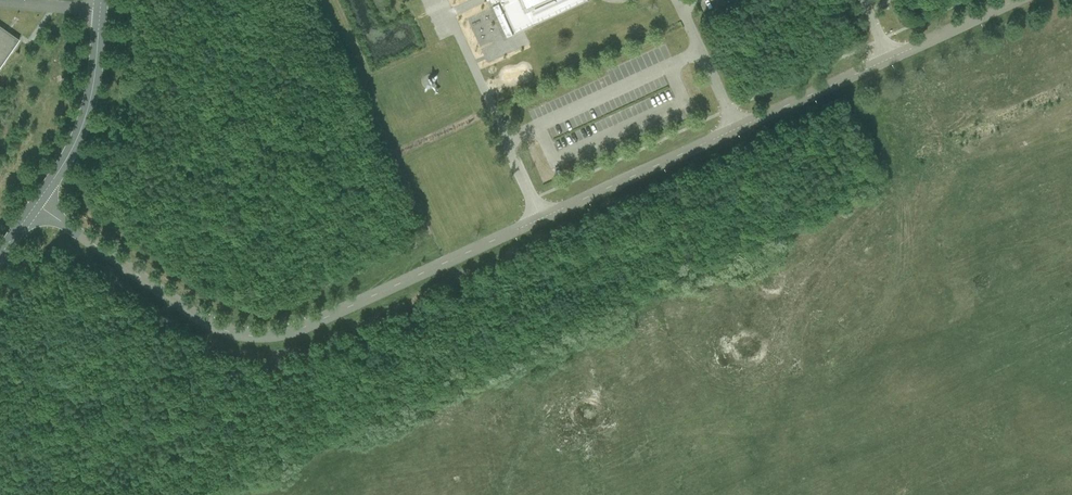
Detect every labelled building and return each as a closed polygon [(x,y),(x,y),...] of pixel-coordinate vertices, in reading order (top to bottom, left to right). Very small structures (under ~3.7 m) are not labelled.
[(507,37),(587,0),(490,0),(507,37)] [(906,9),(912,6),(909,0),(902,0),(906,9)] [(19,40),(0,27),(0,67),(19,40)]
